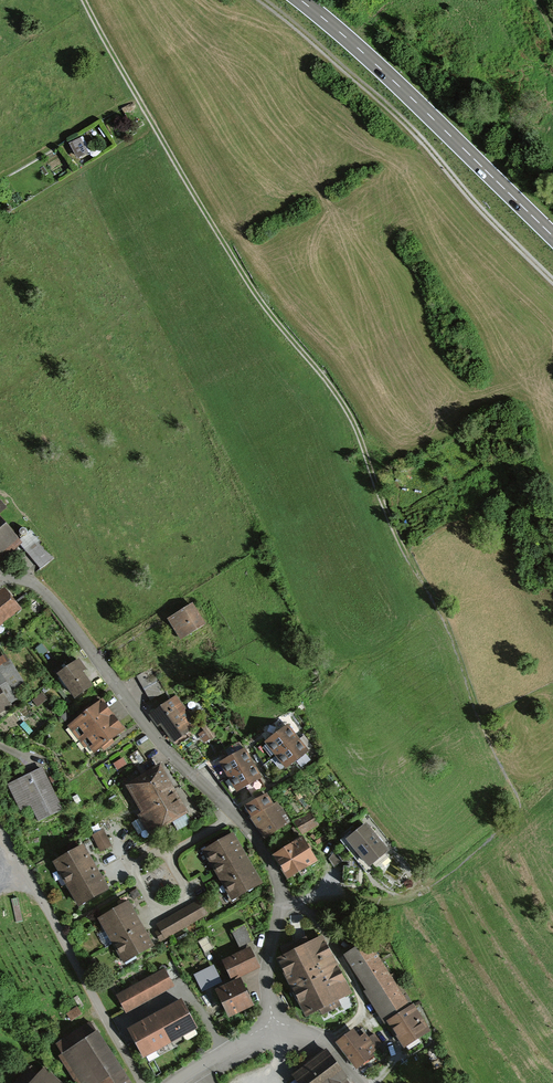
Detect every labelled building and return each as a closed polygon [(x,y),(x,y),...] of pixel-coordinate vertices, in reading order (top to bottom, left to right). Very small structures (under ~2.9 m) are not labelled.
[(82,138),(69,144),(77,159),(90,152),(82,138)] [(15,541),(0,524),(0,554),(15,541)] [(18,608),(2,589),(0,591),(0,623),(18,608)] [(190,606),(168,619),(179,637),(201,624),(190,606)] [(0,659),(0,709),(14,700),(7,690),(18,682),(1,658),(0,659)] [(58,673),(74,696),(89,685),(74,663),(58,673)] [(153,714),(172,741),(192,727),(173,700),(153,714)] [(100,702),(68,725),(88,752),(119,729),(100,702)] [(286,726),(266,742),(285,766),(305,751),(286,726)] [(242,749),(221,760),(236,788),(257,777),(242,749)] [(169,786),(158,765),(127,782),(152,828),(184,811),(169,786)] [(59,809),(39,769),(7,784),(19,808),(28,804),(36,820),(59,809)] [(266,794),(246,807),(265,838),(285,826),(266,794)] [(304,833),(320,825),(313,813),(297,821),(304,833)] [(386,850),(364,824),(346,838),(367,864),(386,850)] [(91,835),(100,851),(112,845),(103,829),(91,835)] [(202,852),(231,900),(259,883),(230,835),(202,852)] [(304,839),(274,857),(287,880),(317,863),(304,839)] [(84,844),(53,861),(78,906),(108,889),(102,878),(95,865),(84,844)] [(128,901),(98,918),(123,962),(153,945),(147,934),(131,907),(128,901)] [(161,941),(206,915),(197,901),(156,924),(159,930),(156,932),(161,941)] [(245,924),(231,930),(239,947),(252,941),(245,924)] [(204,953),(213,948),(207,937),(198,942),(204,953)] [(322,937),(276,959),(305,1016),(350,993),(322,937)] [(388,1023),(404,1047),(431,1031),(414,1004),(410,1006),(369,940),(344,955),(366,990),(365,991),(381,1018),(385,1024),(388,1023)] [(222,960),(232,980),(260,967),(250,947),(222,960)] [(193,975),(201,991),(221,981),(213,965),(193,975)] [(163,970),(116,996),(126,1013),(173,986),(163,970)] [(215,989),(229,1017),(255,1005),(241,977),(215,989)] [(182,1002),(128,1029),(143,1057),(196,1029),(182,1002)] [(75,1007),(64,1014),(69,1021),(79,1014),(75,1007)] [(56,1047),(80,1082),(93,1082),(96,1081),(98,1082),(125,1082),(88,1026),(56,1047)] [(354,1029),(335,1043),(357,1070),(385,1048),(374,1034),(369,1038),(365,1033),(360,1037),(354,1029)] [(292,1076),(298,1082),(350,1082),(347,1079),(350,1077),(327,1048),(292,1076)] [(14,1082),(48,1082),(31,1066),(14,1082)]
